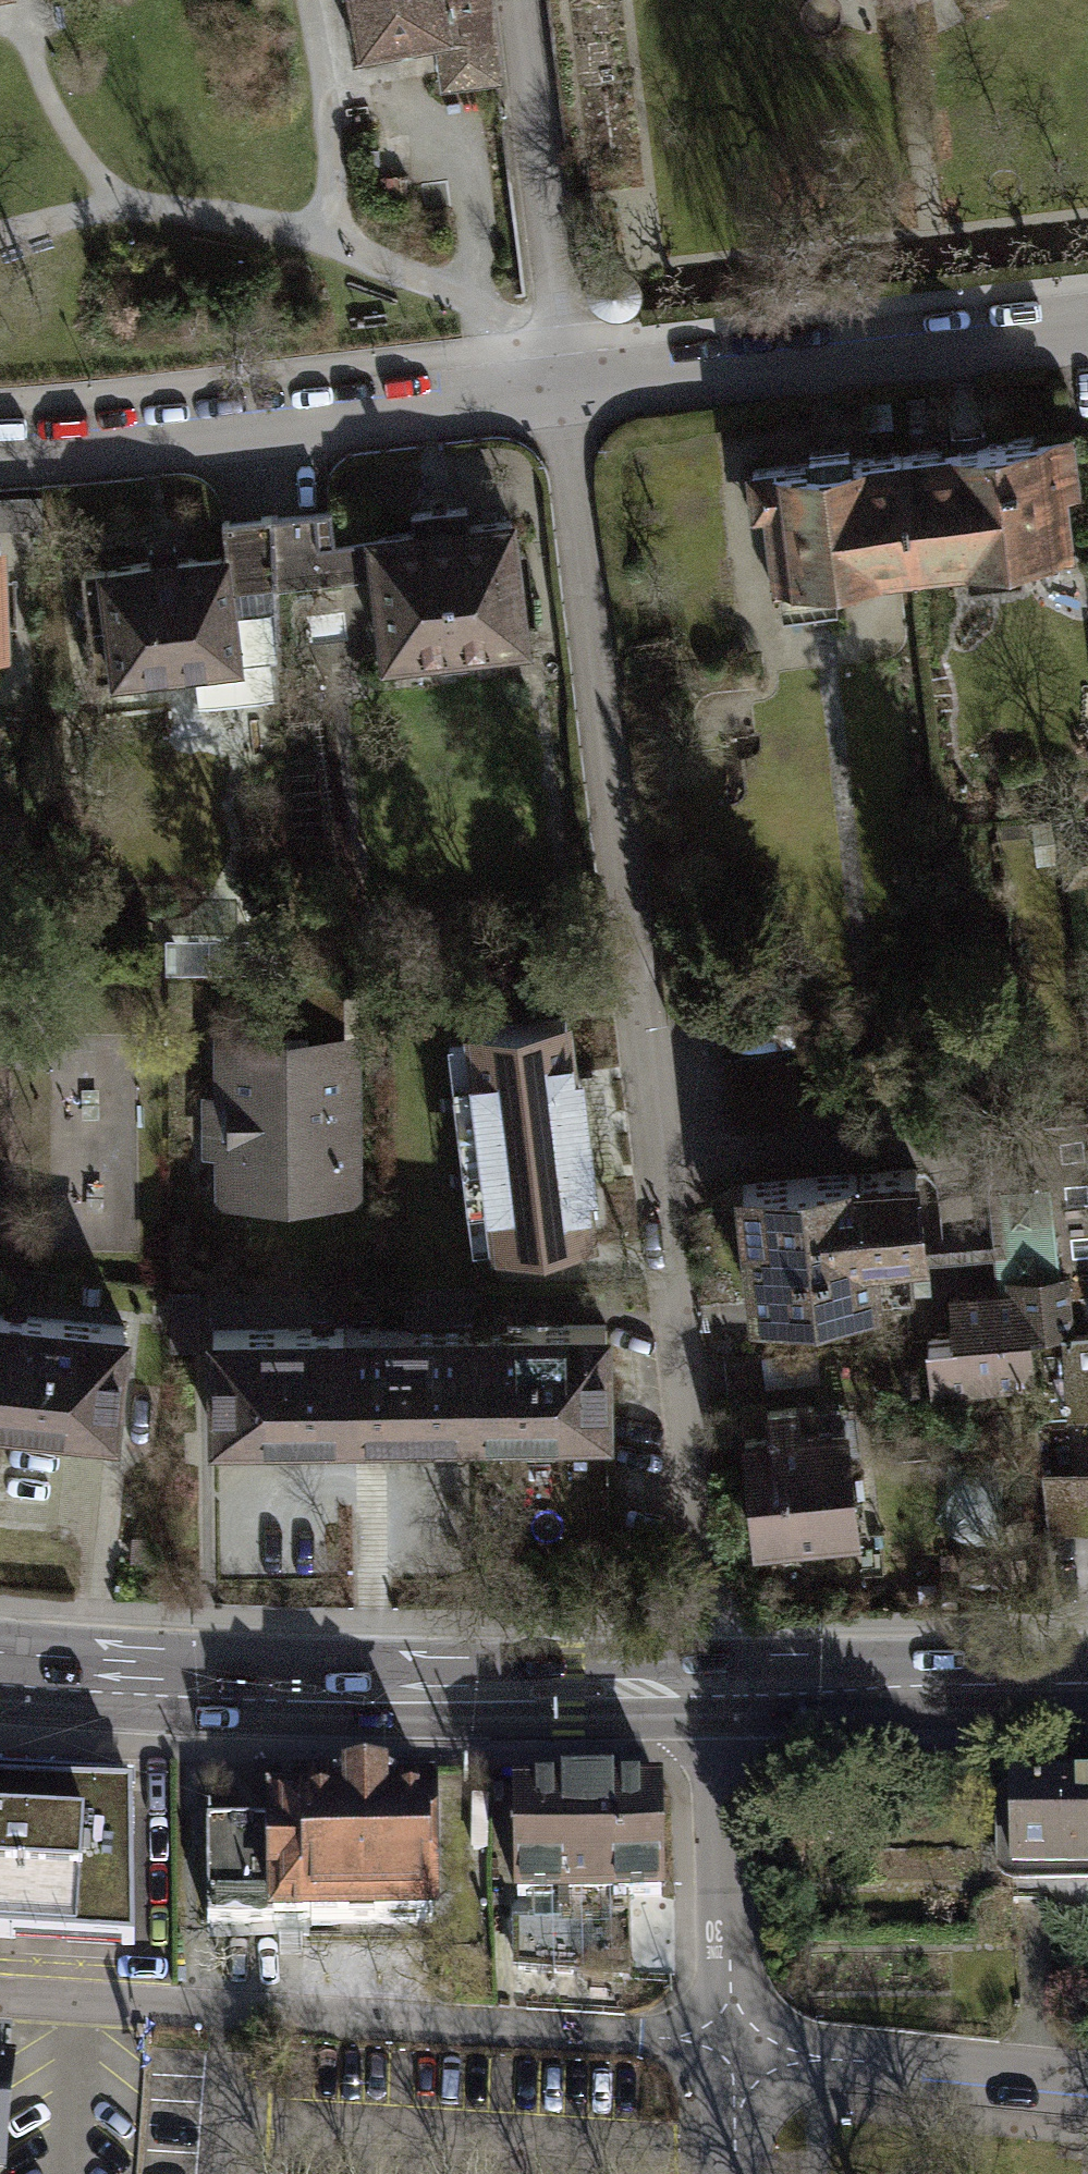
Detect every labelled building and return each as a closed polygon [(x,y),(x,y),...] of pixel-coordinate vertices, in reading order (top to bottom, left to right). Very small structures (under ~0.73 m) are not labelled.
[(489,0),(347,0),(357,52),(440,37),(445,81),(498,76),(489,0)] [(614,267),(604,266),(597,270),(592,274),(589,281),(587,289),(590,297),(593,303),(600,309),(608,314),(615,316),(624,315),(631,311),(637,304),(639,296),(639,289),(637,283),(633,277),(625,271),(614,267)] [(952,447),(903,452),(915,561),(964,555),(968,585),(1019,579),(1016,549),(1067,543),(1057,460),(1073,458),(1070,433),(987,443),(985,432),(951,436),(952,447)] [(832,571),(915,561),(903,452),(850,458),(849,448),(810,453),(811,463),(752,470),(756,505),(771,503),(784,613),(836,607),(832,571)] [(417,532),(374,537),(389,657),(526,640),(511,519),(472,524),(470,507),(441,511),(415,514),(417,532)] [(334,510),(273,516),(276,586),(342,577),(334,510)] [(276,586),(273,516),(225,522),(229,556),(86,572),(97,678),(197,667),(202,706),(280,697),(276,586)] [(475,1034),(500,1248),(588,1237),(582,1182),(589,1181),(577,1075),(570,1075),(564,1023),(475,1034)] [(234,1187),(347,1186),(346,1054),(230,1055),(230,1098),(211,1098),(211,1148),(233,1148),(234,1187)] [(982,1121),(1001,1294),(953,1299),(957,1336),(1031,1329),(1087,1322),(1087,1112),(982,1121)] [(744,1184),(757,1310),(910,1293),(905,1244),(923,1243),(915,1166),(744,1184)] [(0,1321),(0,1413),(34,1416),(33,1433),(67,1436),(69,1419),(124,1425),(133,1326),(1,1313),(0,1321)] [(1031,1329),(1036,1374),(1039,1410),(1087,1407),(1087,1322),(1031,1329)] [(481,1328),(483,1432),(526,1431),(526,1448),(561,1447),(561,1430),(616,1429),(614,1326),(481,1328)] [(348,1330),(349,1434),(483,1432),(481,1328),(348,1330)] [(1036,1374),(1031,1329),(957,1336),(928,1339),(933,1384),(1036,1374)] [(214,1332),(216,1436),(270,1435),(270,1446),(307,1446),(307,1434),(349,1434),(348,1330),(214,1332)] [(746,1435),(757,1541),(861,1530),(850,1424),(813,1427),(811,1405),(769,1409),(771,1433),(746,1435)] [(1043,1466),(1049,1525),(1087,1524),(1087,1467),(1043,1466)] [(1016,1878),(1087,1877),(1087,1767),(1015,1768),(1016,1878)] [(0,1783),(0,1934),(110,1940),(134,1941),(132,1806),(131,1789),(0,1783)] [(516,1792),(518,1899),(620,1897),(660,1896),(659,1790),(610,1790),(609,1787),(566,1788),(566,1792),(516,1792)] [(207,1823),(208,1925),(432,1922),(430,1798),(434,1798),(434,1790),(271,1792),(271,1823),(207,1823)] [(620,1910),(556,1910),(557,1927),(518,1928),(518,1971),(622,1978),(620,1910)] [(9,2066),(0,2065),(0,2156),(9,2066)]
